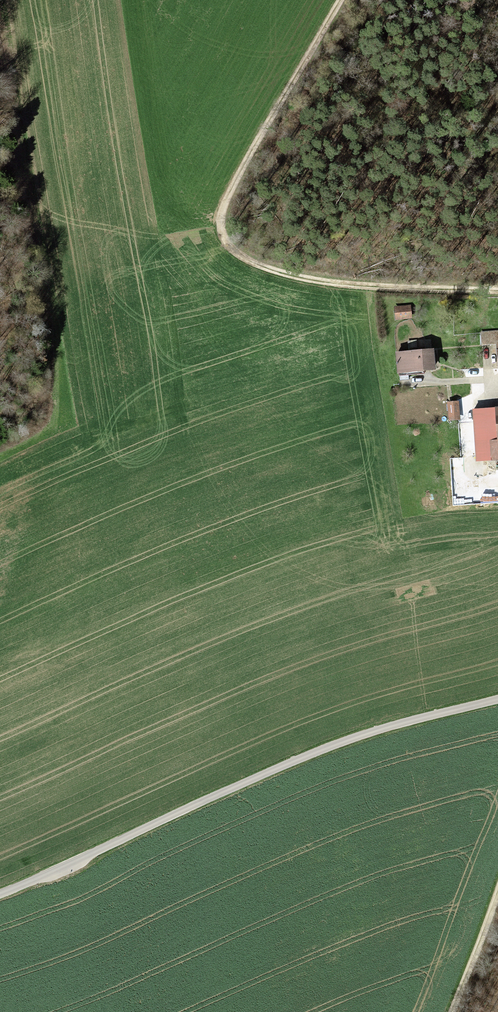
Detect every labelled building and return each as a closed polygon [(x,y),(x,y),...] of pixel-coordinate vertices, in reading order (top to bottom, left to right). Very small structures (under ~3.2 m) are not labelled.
[(411,308),(394,309),(395,321),(411,320),(411,308)] [(431,351),(395,354),(396,372),(432,370),(431,351)] [(448,403),(449,420),(458,419),(458,402),(448,403)]
